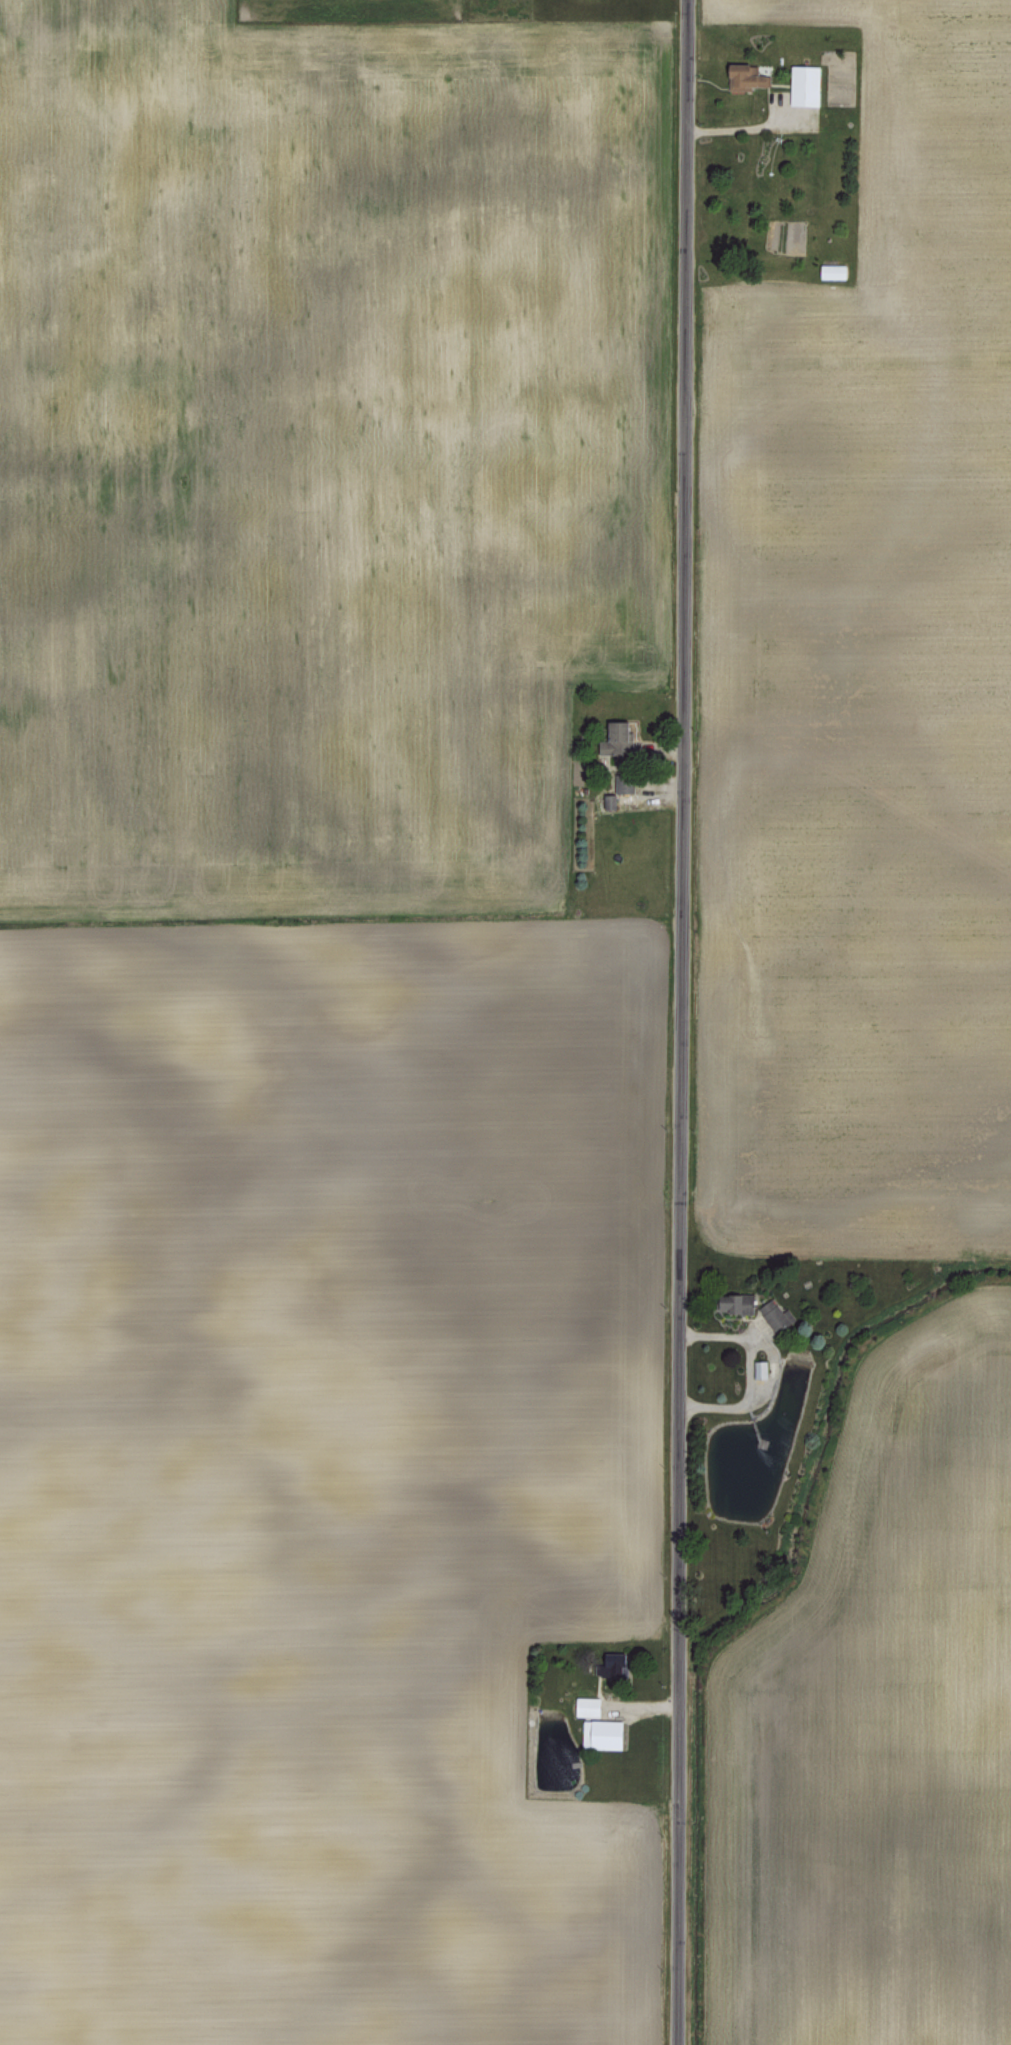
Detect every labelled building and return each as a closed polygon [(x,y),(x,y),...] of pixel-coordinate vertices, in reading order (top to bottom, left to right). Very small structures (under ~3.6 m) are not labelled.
[(824,65),(794,64),(794,104),(823,105),(824,65)] [(604,1697),(579,1697),(579,1716),(603,1716),(604,1697)]
